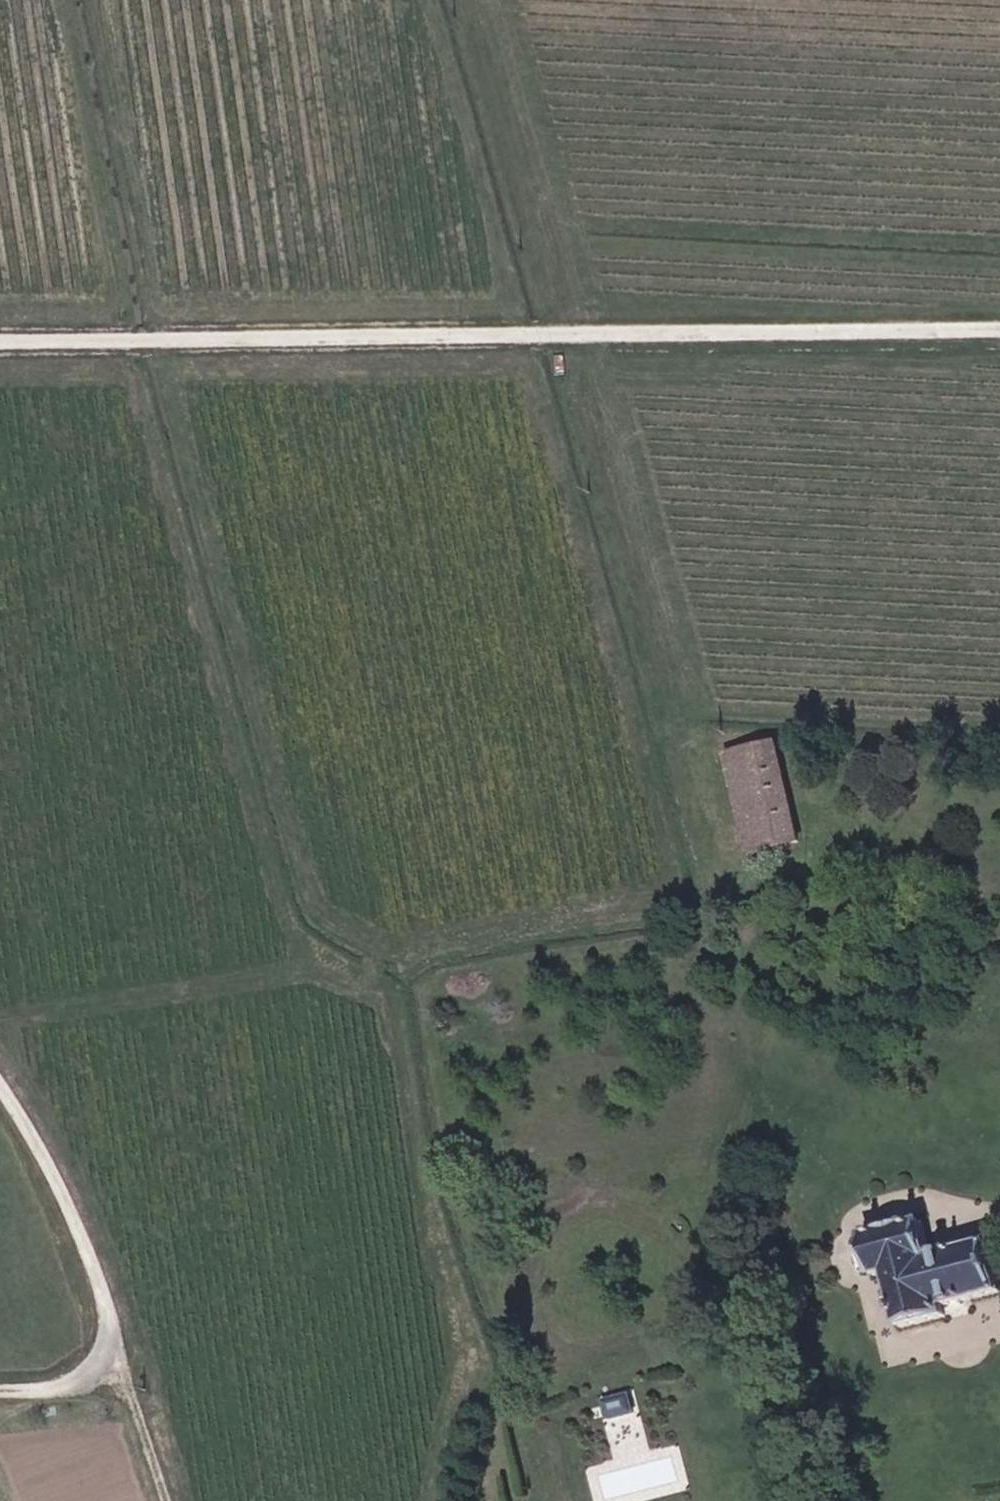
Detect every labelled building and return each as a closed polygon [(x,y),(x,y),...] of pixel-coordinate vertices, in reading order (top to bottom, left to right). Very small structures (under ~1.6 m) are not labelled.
[(745,836),(750,852),(799,837),(776,747),(723,761),(735,802),(725,805),(734,837),(745,836)] [(709,810),(725,805),(735,802),(723,761),(722,755),(696,762),(709,810)] [(745,836),(734,837),(741,856),(750,852),(745,836)] [(932,1222),(870,1241),(880,1282),(890,1279),(905,1332),(949,1320),(944,1306),(999,1289),(999,1279),(990,1242),(942,1255),(932,1222)] [(609,1398),(611,1412),(633,1410),(631,1395),(609,1398)]
